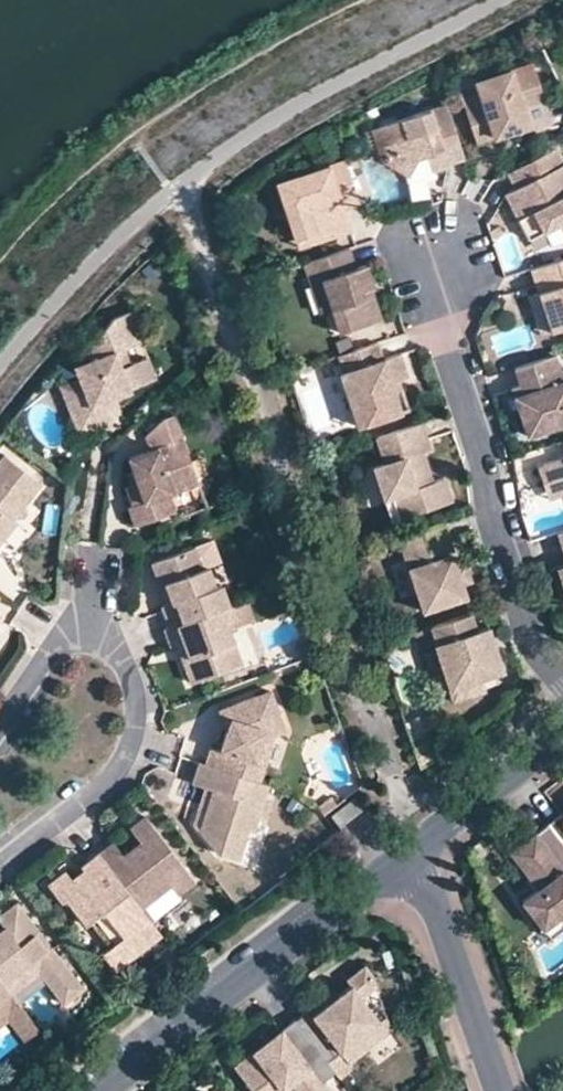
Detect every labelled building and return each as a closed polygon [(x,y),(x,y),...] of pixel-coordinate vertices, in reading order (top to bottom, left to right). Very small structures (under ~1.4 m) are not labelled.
[(545,100),(532,60),(476,79),(482,97),(464,103),(476,140),(495,133),(490,118),(545,100)] [(464,156),(446,102),(371,127),(377,146),(380,145),(383,154),(381,159),(408,174),(417,157),(426,153),(432,169),(433,169),(448,164),(447,162),(464,156)] [(557,145),(507,171),(515,186),(504,192),(512,207),(521,203),(526,214),(534,210),(544,230),(562,220),(562,156),(557,145)] [(435,175),(433,169),(432,169),(426,153),(417,157),(408,174),(411,183),(435,175)] [(345,159),(287,178),(297,210),(286,213),(295,239),(314,232),(317,241),(340,233),(337,225),(348,221),(343,207),(343,206),(359,200),(345,159)] [(297,210),(287,178),(276,182),(286,213),(297,210)] [(544,230),(534,210),(526,214),(521,203),(512,207),(528,238),(544,230)] [(350,229),(348,221),(337,225),(340,233),(350,229)] [(317,241),(314,232),(295,239),(297,247),(317,241)] [(303,262),(310,283),(321,279),(331,308),(339,332),(377,319),(369,295),(365,296),(362,289),(373,285),(366,263),(355,266),(349,246),(303,262)] [(531,267),(539,291),(534,292),(539,307),(544,306),(552,330),(562,326),(562,256),(531,267)] [(331,308),(321,279),(310,283),(319,312),(331,308)] [(384,317),(373,285),(362,289),(365,296),(369,295),(377,319),(384,317)] [(552,330),(544,306),(539,307),(534,292),(528,294),(541,333),(552,330)] [(147,334),(135,303),(111,313),(87,347),(91,356),(73,364),(79,376),(59,384),(71,412),(115,394),(130,388),(129,385),(155,374),(147,353),(129,360),(122,344),(147,334)] [(385,363),(377,341),(338,354),(344,370),(340,372),(357,425),(401,411),(394,390),(391,380),(399,378),(408,375),(402,358),(385,363)] [(515,366),(520,383),(511,386),(527,434),(562,422),(559,408),(562,406),(562,369),(561,370),(555,353),(515,366)] [(402,387),(399,378),(391,380),(394,390),(402,387)] [(115,394),(71,412),(79,431),(112,417),(108,406),(119,401),(115,394)] [(199,482),(174,413),(163,417),(146,434),(152,448),(129,456),(134,470),(128,471),(132,483),(127,484),(131,497),(136,495),(139,502),(134,504),(129,505),(136,524),(176,510),(170,492),(199,482)] [(431,448),(421,421),(375,436),(383,462),(372,466),(382,498),(390,496),(398,518),(452,500),(444,477),(433,481),(429,482),(426,472),(429,471),(423,451),(431,448)] [(3,452),(0,456),(0,539),(15,519),(12,516),(40,480),(3,452)] [(544,464),(552,489),(562,485),(562,458),(544,464)] [(552,489),(554,496),(562,493),(562,485),(552,489)] [(398,518),(390,496),(382,498),(390,521),(398,518)] [(468,595),(443,519),(397,535),(422,610),(468,595)] [(222,559),(214,537),(195,544),(203,566),(208,564),(222,559)] [(216,584),(208,564),(203,566),(195,544),(152,560),(163,590),(168,588),(173,600),(168,602),(162,604),(170,625),(223,605),(230,603),(222,582),(216,584)] [(173,600),(168,588),(163,590),(168,602),(173,600)] [(255,619),(247,597),(230,603),(223,605),(231,628),(255,619)] [(231,628),(223,605),(170,625),(164,627),(172,645),(178,643),(184,640),(190,657),(186,665),(192,682),(244,662),(231,628)] [(487,625),(475,629),(470,612),(430,625),(412,631),(417,648),(433,643),(449,689),(480,679),(479,677),(502,669),(496,650),(488,652),(485,645),(493,643),(487,625)] [(496,650),(493,643),(485,645),(488,652),(496,650)] [(272,689),(226,706),(231,718),(227,729),(221,748),(212,745),(206,763),(261,780),(276,733),(286,729),(272,689)] [(231,718),(226,706),(220,709),(227,729),(231,718)] [(206,763),(201,761),(194,782),(214,789),(209,805),(217,808),(215,815),(207,812),(201,831),(216,854),(238,861),(247,830),(253,832),(255,825),(268,782),(261,780),(206,763)] [(353,797),(330,815),(338,826),(362,807),(353,797)] [(217,808),(209,805),(207,812),(215,815),(217,808)] [(561,811),(548,821),(562,841),(562,813),(561,811)] [(195,879),(145,814),(130,826),(141,841),(145,846),(141,849),(137,845),(129,851),(124,854),(113,841),(98,852),(140,906),(170,883),(178,893),(195,879)] [(548,821),(510,851),(533,880),(537,877),(543,884),(538,887),(521,900),(543,928),(559,915),(562,920),(562,841),(548,821)] [(145,846),(141,841),(137,845),(141,849),(145,846)] [(140,906),(98,852),(81,866),(84,869),(90,877),(83,882),(77,875),(72,879),(65,870),(47,884),(61,902),(65,899),(85,924),(103,910),(123,937),(102,953),(115,970),(162,934),(140,906)] [(90,877),(84,869),(77,875),(83,882),(90,877)] [(543,884),(537,877),(533,880),(538,887),(543,884)] [(18,901),(0,915),(0,920),(4,925),(0,929),(0,977),(5,983),(33,962),(41,973),(65,1004),(86,988),(53,945),(47,949),(36,934),(41,930),(18,901)] [(53,945),(41,930),(36,934),(47,949),(53,945)] [(41,973),(33,962),(5,983),(13,994),(41,973)] [(381,1019),(363,996),(376,985),(372,973),(364,964),(346,978),(350,984),(338,993),(328,1001),(311,1014),(307,1008),(295,1018),(328,1061),(341,1050),(350,1062),(367,1048),(358,1037),(381,1019)] [(0,977),(0,1026),(9,1019),(12,1023),(26,1011),(13,994),(5,983),(0,977)] [(338,993),(333,988),(324,995),(328,1001),(338,993)] [(40,1029),(26,1011),(12,1023),(26,1040),(40,1029)] [(295,1018),(270,1036),(273,1040),(273,1041),(273,1042),(267,1047),(263,1042),(233,1065),(252,1090),(278,1090),(281,1089),(290,1082),(298,1090),(330,1090),(323,1081),(336,1071),(328,1061),(295,1018)] [(273,1040),(270,1036),(263,1042),(267,1047),(273,1042),(273,1041),(273,1040)] [(353,1066),(350,1062),(341,1050),(328,1061),(336,1071),(339,1076),(353,1066)]
